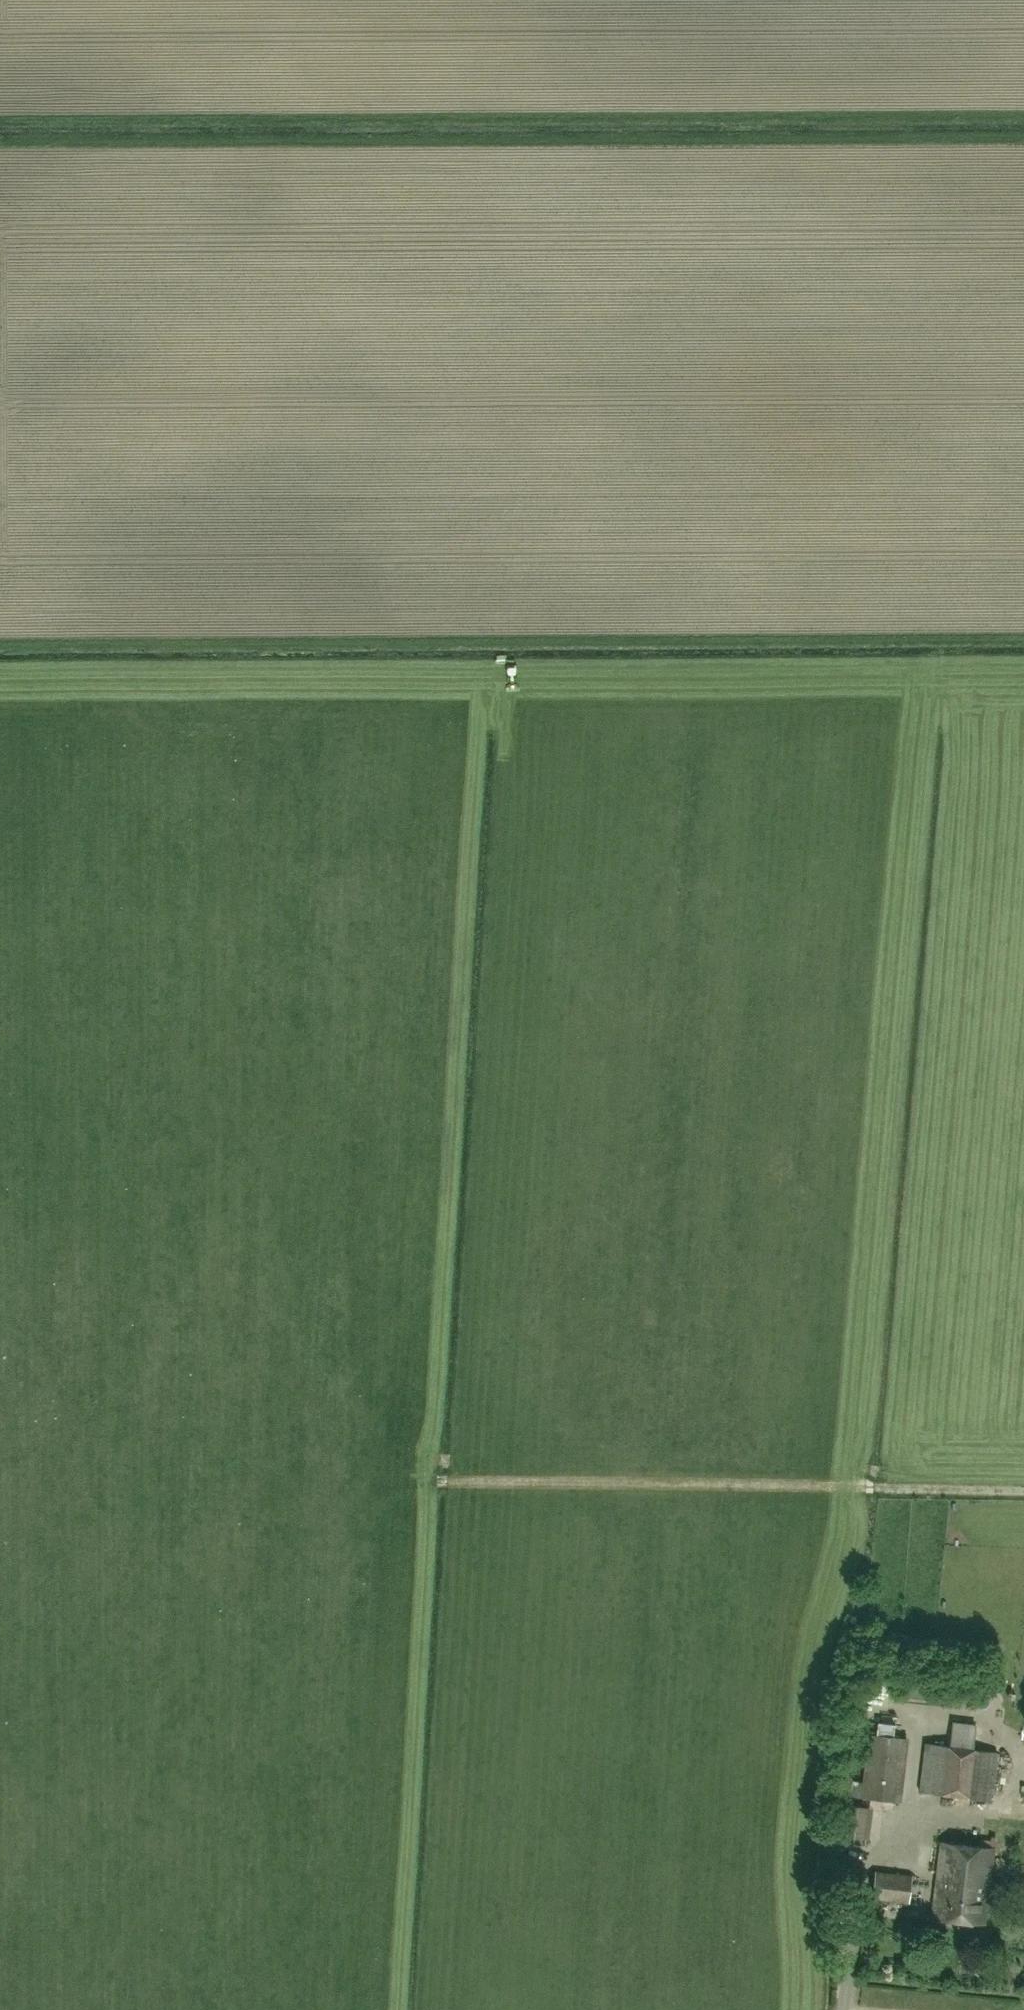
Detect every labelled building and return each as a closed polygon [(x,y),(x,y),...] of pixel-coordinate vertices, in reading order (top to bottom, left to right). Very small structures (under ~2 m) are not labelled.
[(868,1671),(867,1680),(887,1681),(887,1672),(868,1671)] [(875,1711),(875,1721),(893,1721),(893,1711),(875,1711)] [(885,1734),(873,1733),(867,1733),(859,1798),(901,1802),(907,1737),(902,1736),(903,1724),(886,1722),(885,1734)] [(993,1801),(998,1751),(924,1742),(919,1792),(993,1801)] [(984,1923),(993,1848),(941,1841),(932,1917),(984,1923)] [(912,1876),(875,1872),(872,1897),(909,1902),(912,1876)]
